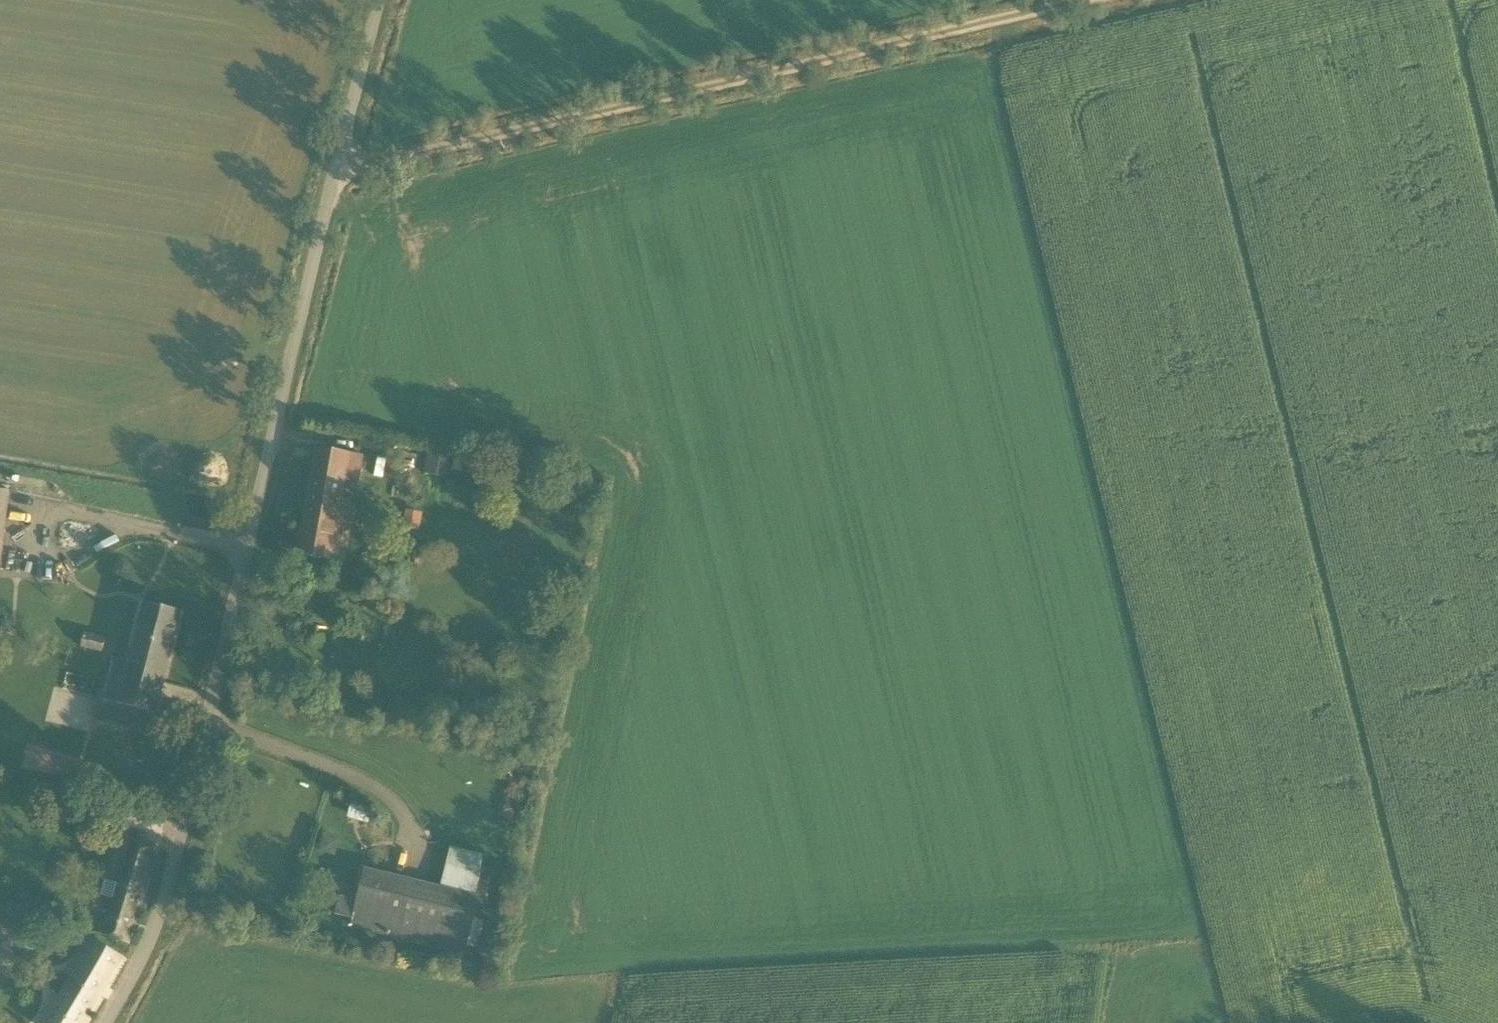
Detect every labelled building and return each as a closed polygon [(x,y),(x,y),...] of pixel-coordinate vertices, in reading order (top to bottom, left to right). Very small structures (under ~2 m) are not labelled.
[(423,474),(444,477),(448,458),(453,459),(455,451),(428,446),(423,474)] [(297,554),(317,558),(331,560),(333,548),(346,551),(355,501),(342,499),(346,475),(360,477),(363,456),(316,448),(297,554)] [(8,568),(12,487),(0,487),(0,568),(8,568)] [(404,524),(418,527),(420,515),(406,512),(404,524)] [(101,692),(95,719),(130,729),(149,734),(181,611),(162,606),(142,601),(135,629),(130,651),(121,649),(118,658),(115,657),(106,693),(101,692)] [(81,647),(101,652),(105,635),(85,630),(81,647)] [(71,758),(67,773),(87,778),(91,764),(71,758)] [(100,792),(97,807),(109,809),(111,794),(100,792)] [(354,799),(349,815),(368,821),(374,806),(354,799)] [(136,819),(147,821),(150,804),(139,802),(136,819)] [(104,879),(99,894),(107,897),(95,933),(129,944),(159,848),(125,837),(112,882),(104,879)] [(352,919),(350,926),(464,955),(478,899),(365,870),(357,900),(338,895),(334,914),(352,919)] [(39,1022),(83,1022),(122,958),(89,937),(55,996),(49,993),(39,1012),(43,1015),(39,1022)]
